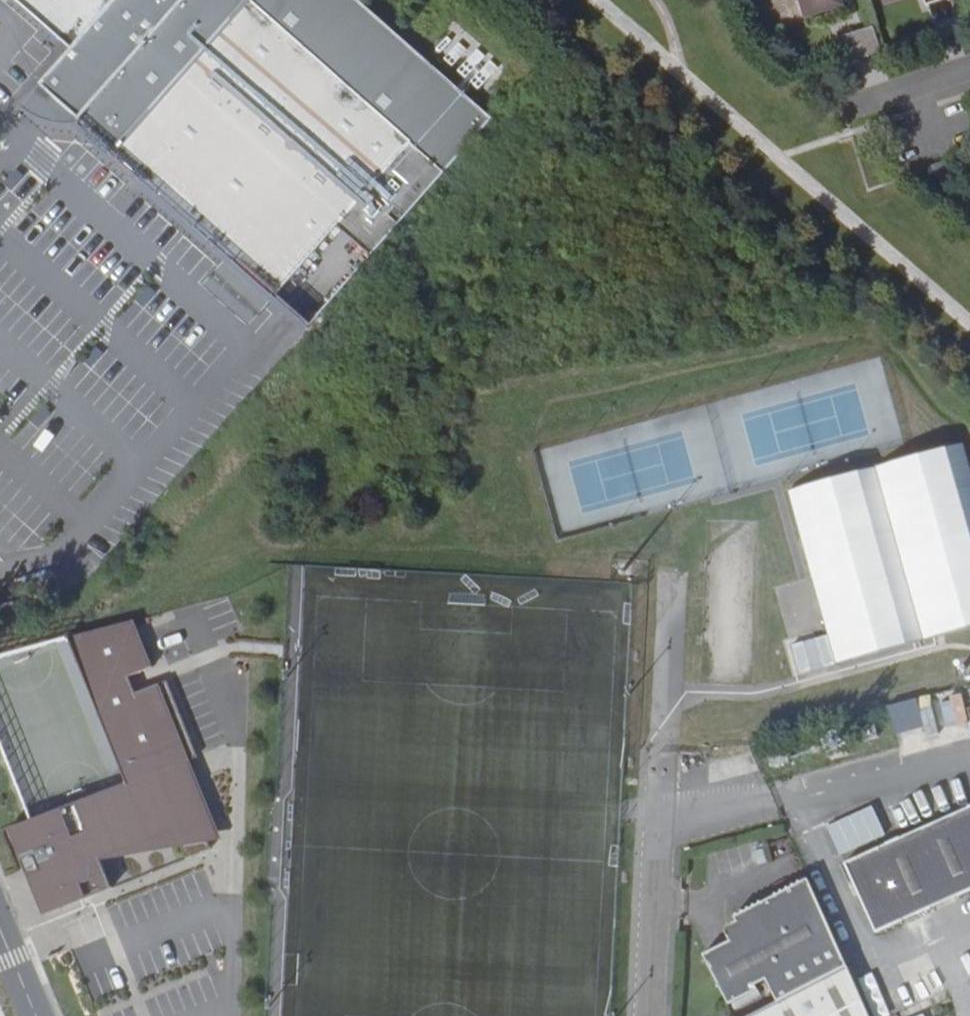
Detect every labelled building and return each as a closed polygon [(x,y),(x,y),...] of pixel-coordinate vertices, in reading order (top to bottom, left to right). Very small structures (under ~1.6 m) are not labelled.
[(79,36),(99,14),(111,0),(38,0),(79,36)] [(99,14),(145,55),(193,0),(111,0),(99,14)] [(145,55),(108,97),(139,125),(123,142),(283,283),(418,129),(271,0),(250,0),(244,7),(236,0),(193,0),(145,55)] [(840,2),(839,0),(803,0),(807,13),(840,2)] [(881,50),(873,24),(844,33),(853,59),(881,50)] [(790,489),(826,636),(789,644),(796,672),(969,630),(969,461),(966,446),(790,489)] [(8,829),(42,915),(112,888),(100,860),(173,831),(185,859),(210,849),(177,765),(197,757),(166,681),(135,693),(129,677),(152,668),(134,621),(67,638),(125,783),(35,819),(8,829)] [(896,735),(924,727),(917,700),(888,709),(896,735)] [(862,741),(877,737),(874,726),(859,731),(862,741)] [(785,750),(768,755),(772,767),(789,763),(785,750)] [(843,859),(875,930),(969,888),(969,804),(843,859)] [(827,827),(840,855),(884,835),(872,806),(827,827)] [(845,964),(806,875),(733,913),(742,930),(703,951),(728,1002),(757,987),(754,981),(765,976),(777,1000),(845,964)] [(845,964),(777,1000),(745,1015),(868,1015),(845,964)]
